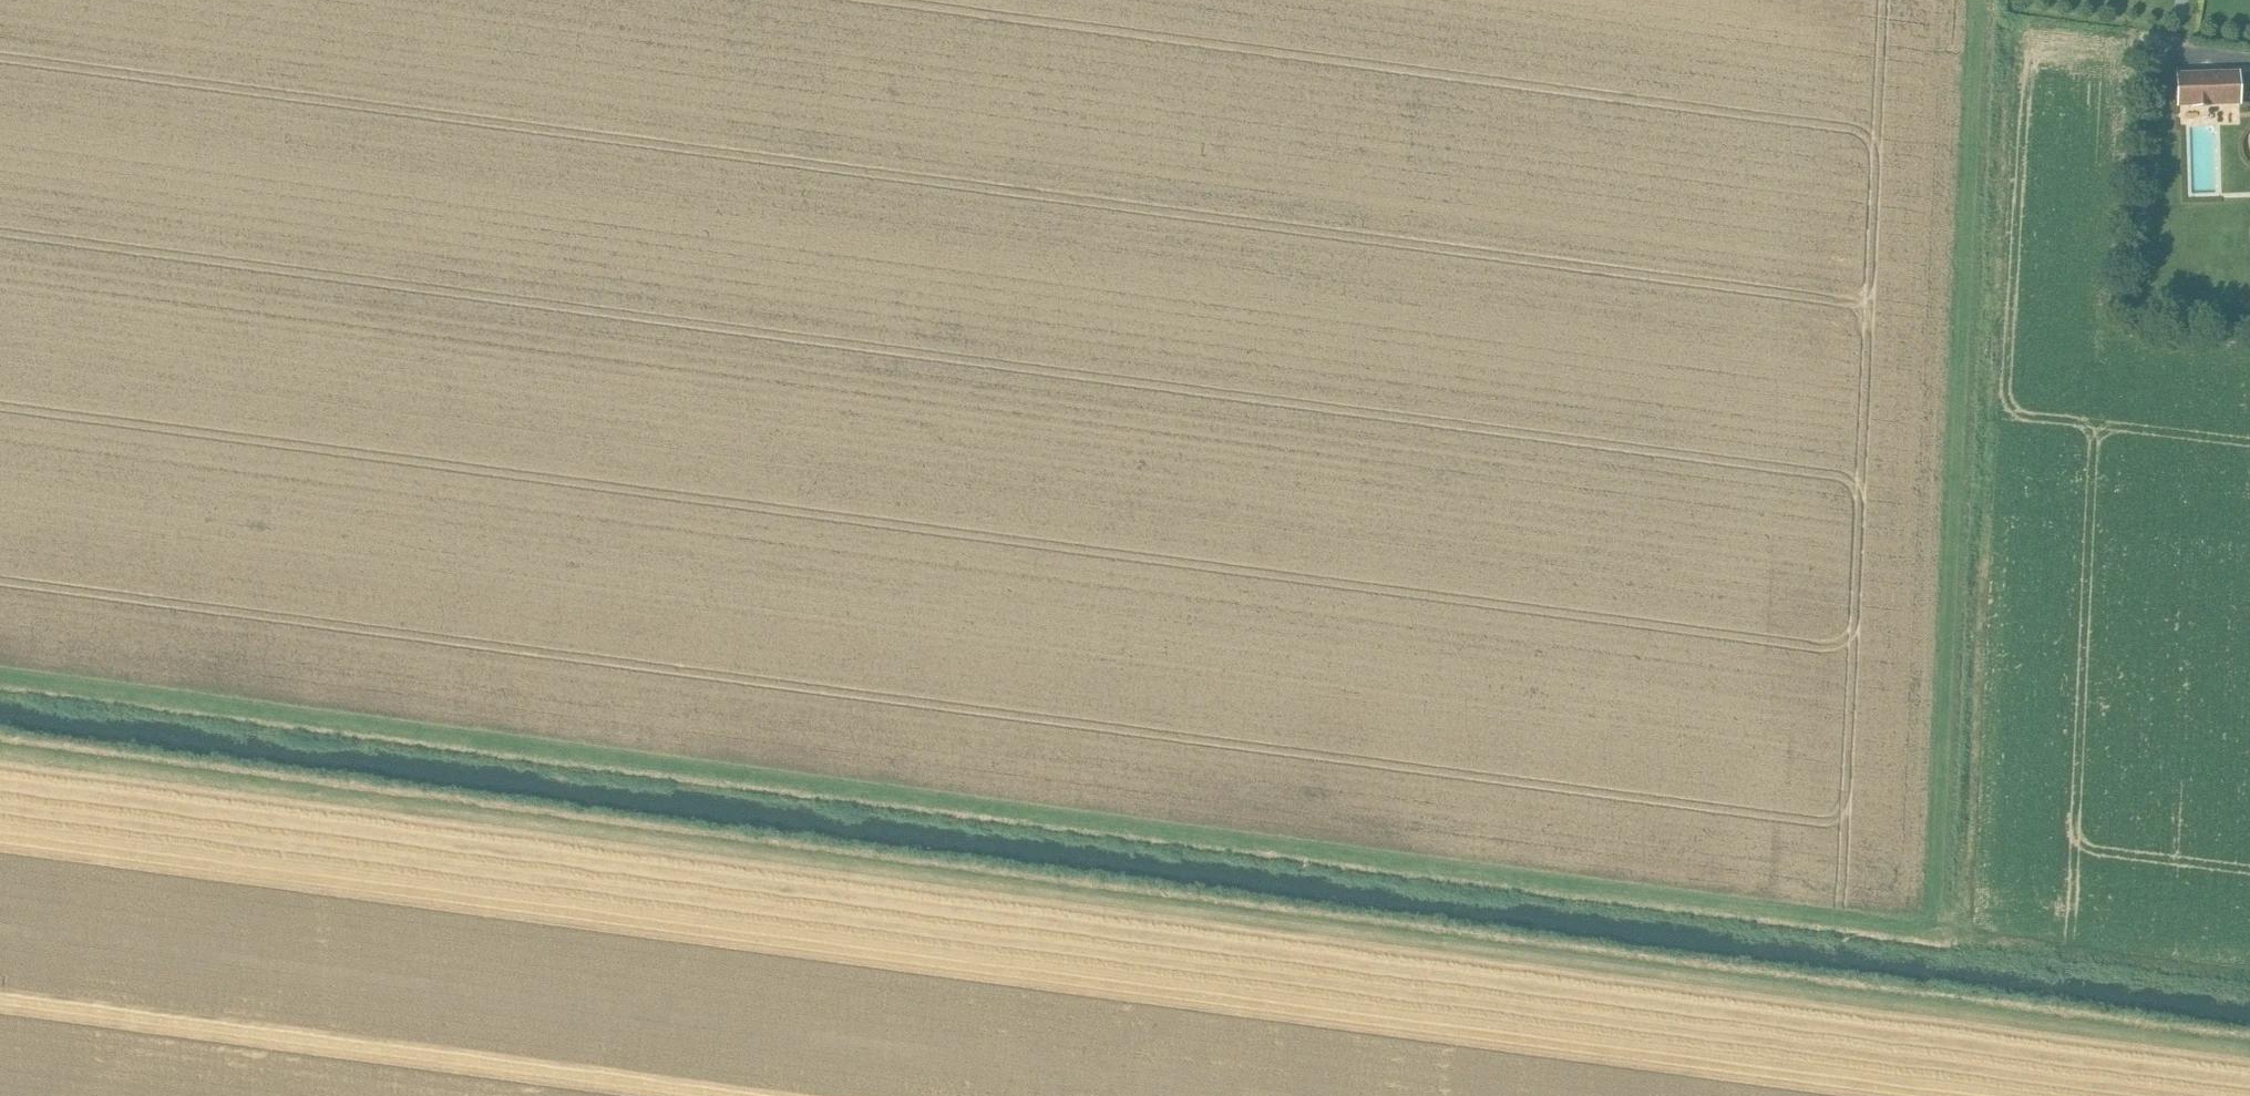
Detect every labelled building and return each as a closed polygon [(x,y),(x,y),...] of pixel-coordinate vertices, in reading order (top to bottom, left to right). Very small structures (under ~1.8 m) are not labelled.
[(2203,74),(2203,72),(2176,73),(2177,106),(2204,105),(2204,103),(2238,102),(2237,73),(2203,74)]
